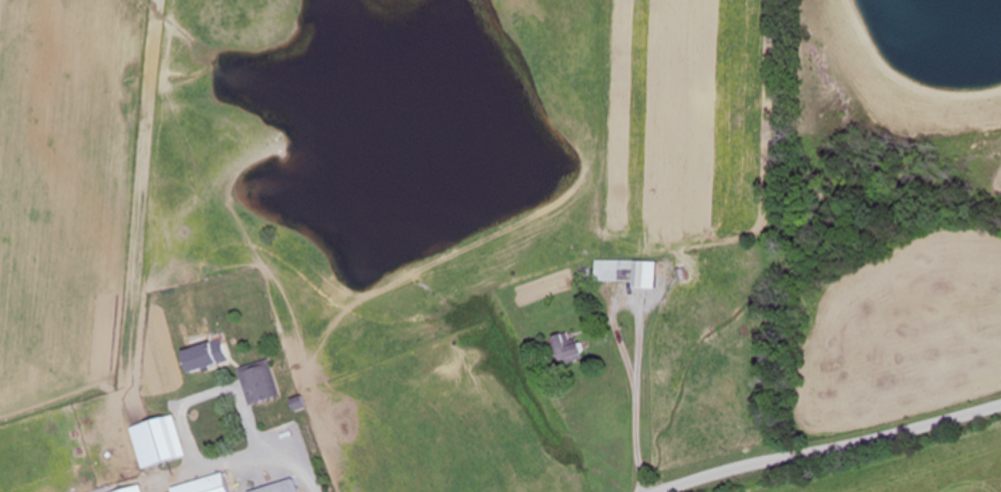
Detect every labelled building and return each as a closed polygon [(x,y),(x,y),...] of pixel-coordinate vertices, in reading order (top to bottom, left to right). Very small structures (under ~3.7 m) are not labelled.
[(598,281),(636,281),(636,288),(647,288),(647,260),(598,260),(598,281)] [(553,339),(566,366),(586,356),(578,341),(572,344),(566,332),(553,339)] [(280,397),(269,359),(238,369),(249,406),(280,397)] [(185,457),(175,416),(130,427),(141,468),(185,457)] [(223,473),(171,487),(172,491),(228,491),(223,473)] [(247,491),(298,491),(295,480),(247,491)]
